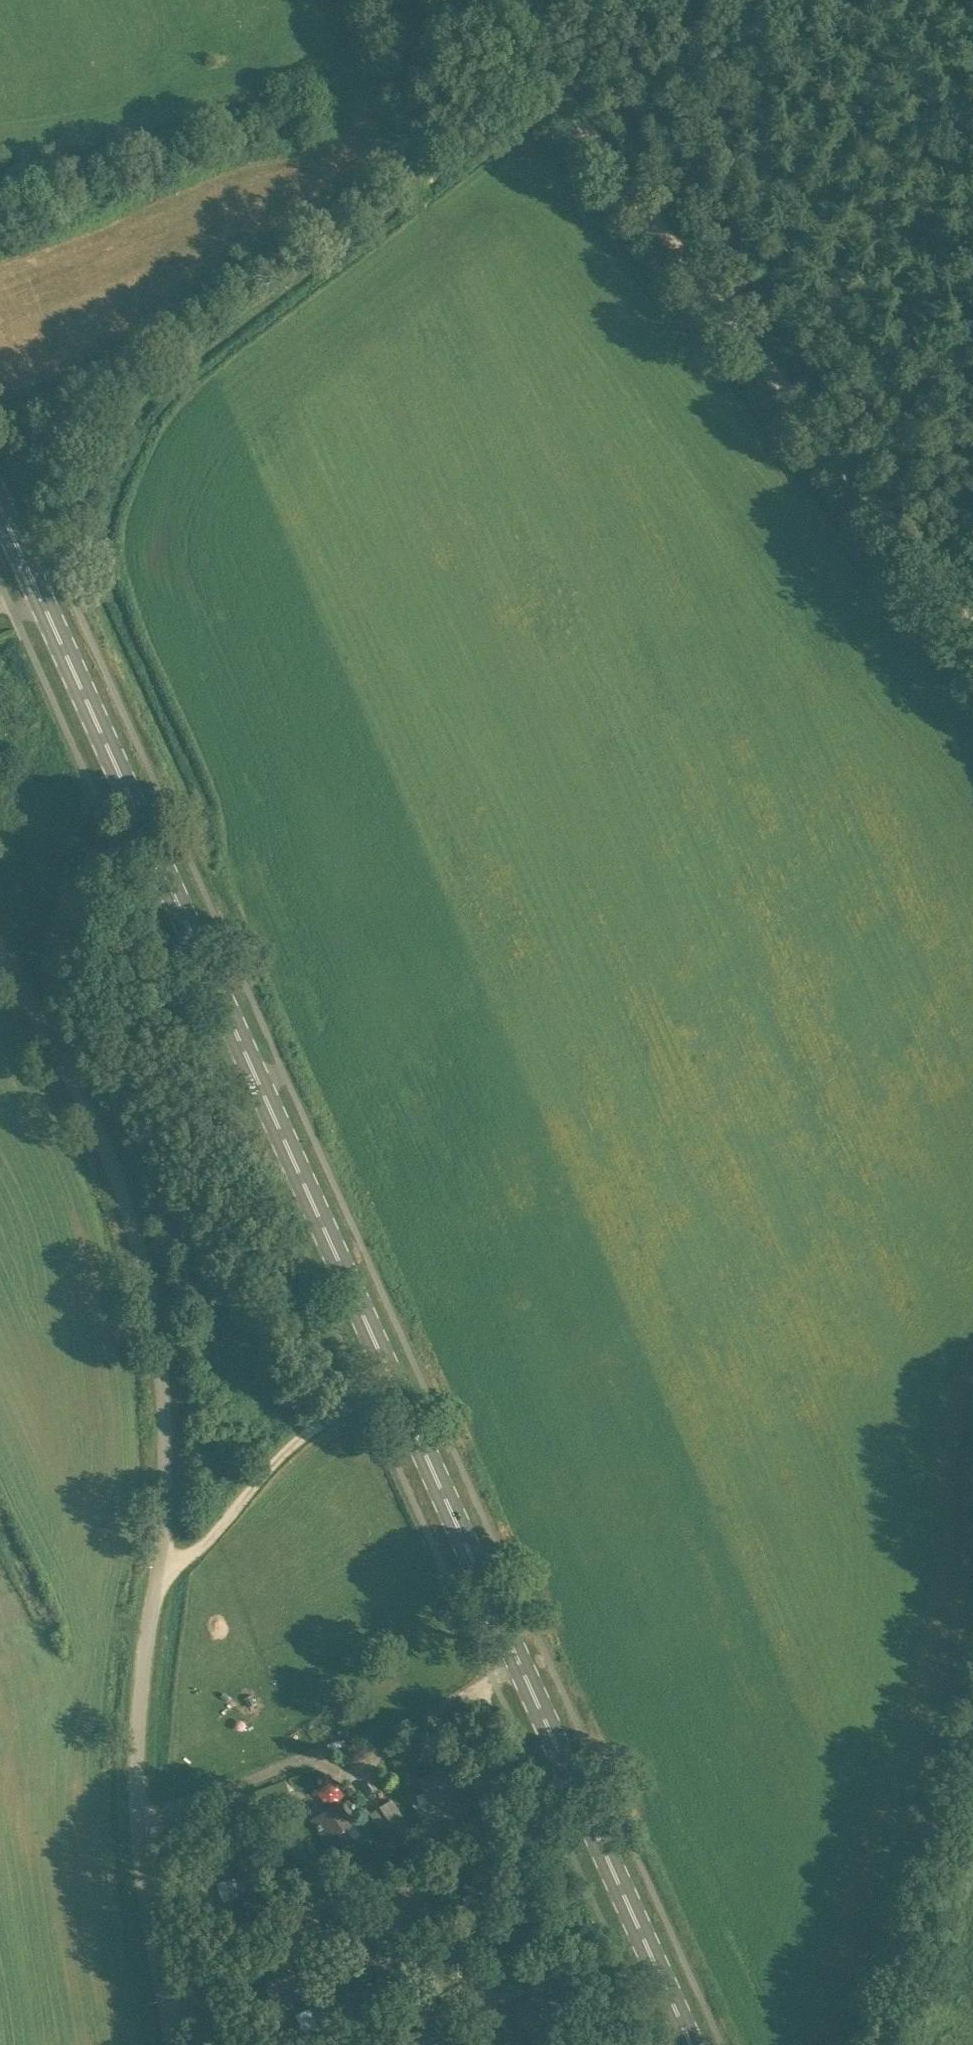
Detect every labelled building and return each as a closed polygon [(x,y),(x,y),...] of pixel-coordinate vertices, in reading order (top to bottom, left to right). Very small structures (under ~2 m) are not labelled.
[(420,1779),(425,1790),(434,1786),(440,1800),(438,1801),(440,1805),(456,1798),(444,1768),(420,1779)] [(418,1844),(393,1800),(368,1814),(393,1858),(418,1844)] [(346,1829),(354,1824),(339,1802),(313,1820),(334,1852),(353,1840),(346,1829)] [(487,1841),(480,1824),(445,1838),(453,1856),(487,1841)] [(272,1854),(267,1842),(252,1848),(256,1860),(272,1854)] [(246,1872),(242,1861),(217,1870),(222,1881),(217,1883),(224,1901),(262,1888),(255,1869),(246,1872)] [(356,1921),(354,1912),(338,1916),(340,1925),(356,1921)] [(436,1987),(431,1975),(419,1980),(424,1992),(436,1987)] [(350,1985),(336,1992),(342,2002),(355,1995),(350,1985)]
